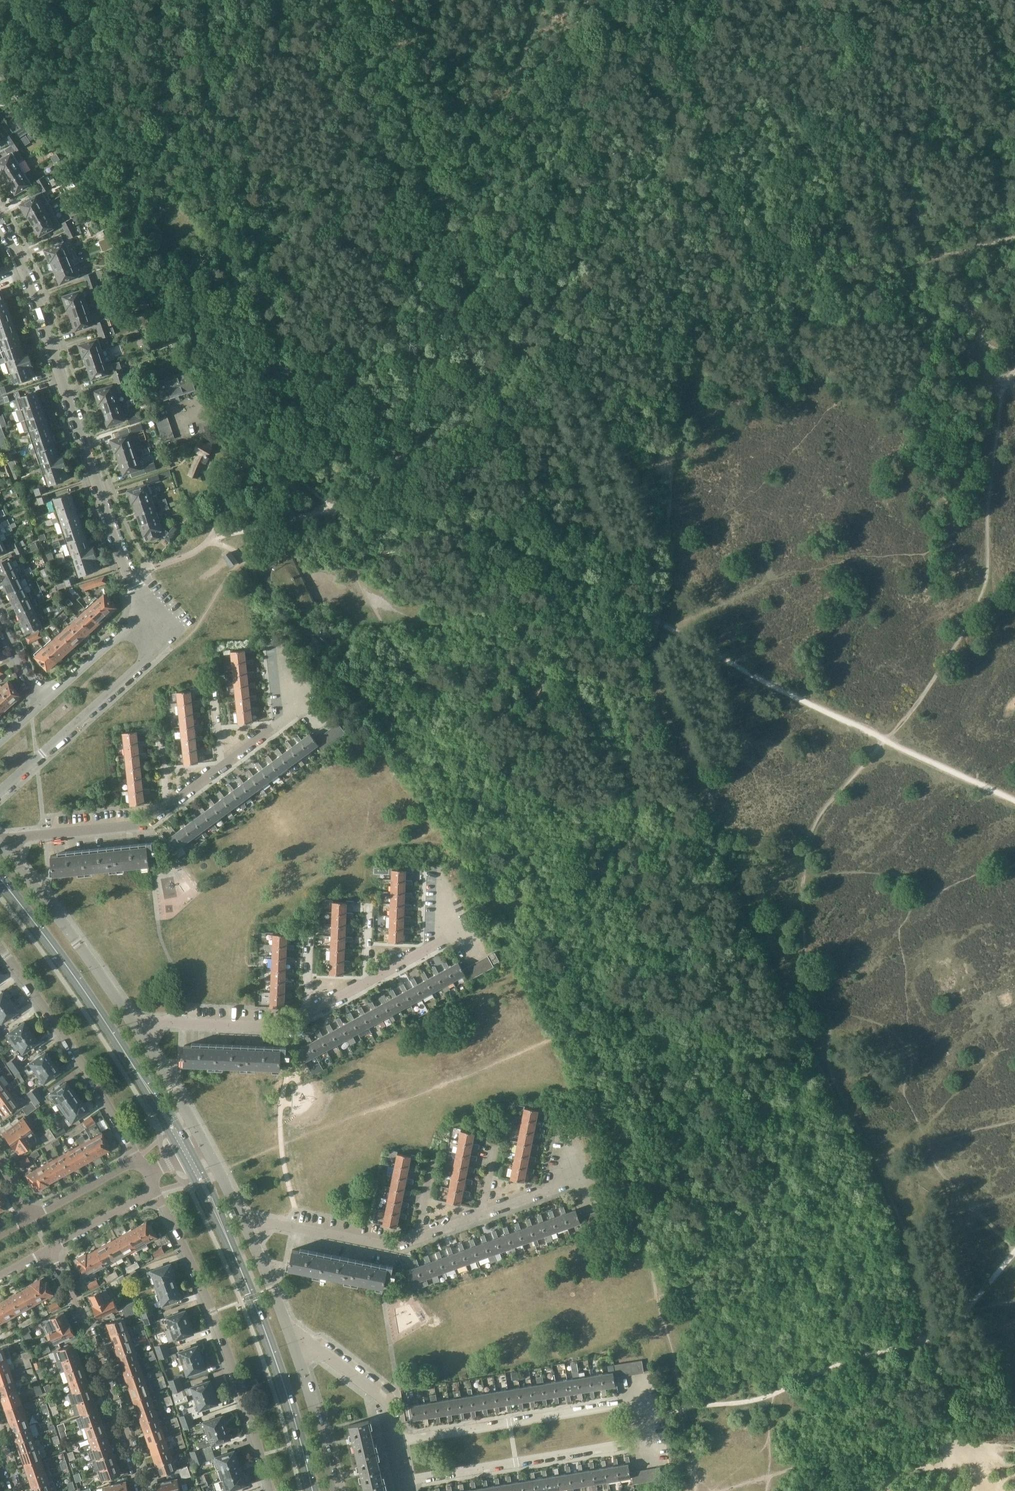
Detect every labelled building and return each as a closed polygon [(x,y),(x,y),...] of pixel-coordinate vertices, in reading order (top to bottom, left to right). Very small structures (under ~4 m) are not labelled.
[(9,83),(3,74),(0,76),(0,89),(9,83)] [(0,92),(0,102),(15,91),(10,85),(0,92)] [(33,120),(15,132),(19,138),(37,126),(33,120)] [(9,136),(2,125),(0,127),(0,142),(6,138),(11,145),(20,139),(19,138),(15,132),(9,136)] [(21,140),(20,139),(11,145),(15,152),(31,142),(27,136),(21,140)] [(19,163),(13,153),(0,161),(0,170),(2,174),(3,173),(19,163)] [(36,166),(34,162),(28,165),(31,170),(36,166)] [(7,178),(9,183),(25,173),(19,163),(3,173),(4,174),(3,175),(5,178),(7,178)] [(32,184),(25,173),(9,183),(12,188),(12,189),(14,192),(15,192),(16,194),(32,184)] [(45,176),(35,181),(39,187),(51,180),(48,175),(45,177),(45,176)] [(51,180),(39,187),(40,190),(42,193),(42,192),(57,183),(54,178),(51,180)] [(79,194),(82,192),(79,186),(77,187),(70,191),(74,200),(80,196),(79,194)] [(48,203),(42,192),(42,193),(40,190),(31,195),(33,198),(21,205),(27,216),(28,215),(48,203)] [(31,221),(33,225),(50,215),(54,213),(48,203),(28,215),(29,217),(28,218),(30,221),(31,221)] [(54,213),(50,215),(33,225),(36,229),(36,230),(37,234),(39,234),(38,234),(40,236),(56,226),(60,224),(54,213)] [(65,231),(75,226),(83,222),(79,215),(61,223),(65,231)] [(75,226),(65,231),(69,239),(82,233),(79,227),(76,228),(75,226)] [(61,236),(51,240),(54,246),(45,250),(50,262),(51,261),(71,253),(76,251),(74,246),(69,248),(66,242),(64,242),(61,236)] [(113,248),(108,237),(104,239),(108,250),(113,248)] [(73,260),(71,253),(51,261),(52,263),(51,264),(53,268),(54,268),(55,271),(75,264),(88,258),(87,254),(73,260)] [(80,276),(75,264),(55,271),(57,277),(57,278),(58,281),(59,282),(60,284),(80,276)] [(100,270),(84,276),(86,282),(97,278),(103,276),(100,270)] [(99,284),(97,278),(86,282),(88,288),(99,284)] [(67,309),(68,308),(86,302),(84,297),(86,296),(86,295),(85,291),(84,291),(83,291),(82,290),(63,297),(67,309)] [(97,306),(99,310),(113,306),(111,299),(106,301),(106,302),(97,306)] [(9,311),(7,307),(8,306),(7,302),(5,301),(5,300),(0,302),(0,314),(9,311)] [(71,315),(72,318),(90,312),(86,302),(68,308),(69,310),(68,311),(69,314),(71,315)] [(12,322),(11,318),(12,317),(11,313),(9,312),(9,311),(0,314),(0,326),(12,322)] [(94,325),(90,312),(72,318),(74,324),(73,324),(74,328),(75,328),(76,331),(94,325)] [(98,330),(106,327),(112,325),(116,324),(114,318),(96,323),(98,330)] [(16,332),(15,329),(16,328),(14,324),(13,323),(12,322),(0,326),(0,339),(16,333),(16,332)] [(107,330),(106,327),(98,330),(101,339),(115,334),(113,327),(107,330)] [(4,349),(20,344),(18,340),(19,339),(18,335),(16,334),(16,333),(0,339),(0,351),(4,349)] [(83,356),(102,349),(99,339),(80,345),(83,356)] [(160,343),(149,347),(151,351),(162,348),(160,343)] [(20,344),(4,349),(0,351),(0,358),(1,358),(3,363),(6,362),(24,356),(22,351),(23,349),(22,346),(20,345),(20,344)] [(87,363),(88,367),(106,361),(105,357),(109,355),(107,348),(102,349),(83,356),(84,357),(85,357),(85,358),(84,359),(86,363),(87,363)] [(29,354),(24,356),(6,362),(9,373),(31,366),(33,365),(29,354)] [(111,359),(106,361),(88,367),(90,372),(89,373),(90,377),(92,377),(92,379),(110,373),(112,372),(114,378),(124,374),(120,361),(112,364),(111,359)] [(33,370),(31,366),(9,373),(13,384),(15,383),(16,383),(35,377),(35,376),(36,375),(34,371),(33,370)] [(189,372),(159,382),(164,399),(169,397),(170,401),(179,398),(178,394),(195,389),(189,372)] [(125,374),(124,374),(114,378),(117,385),(127,381),(125,374)] [(2,393),(12,390),(10,384),(0,387),(0,389),(2,393)] [(95,391),(99,402),(118,395),(114,385),(95,391)] [(18,409),(23,408),(40,402),(38,398),(39,396),(38,393),(36,392),(36,391),(20,396),(18,391),(13,393),(15,399),(18,409)] [(5,402),(15,399),(13,393),(3,396),(5,402)] [(103,409),(104,413),(122,407),(118,395),(99,402),(99,403),(101,403),(101,404),(100,405),(101,409),(103,409)] [(40,403),(40,402),(23,408),(18,409),(17,410),(21,422),(21,421),(27,419),(43,413),(42,409),(43,407),(41,404),(40,403)] [(126,419),(122,407),(104,413),(106,419),(105,420),(106,423),(107,423),(108,425),(126,419)] [(43,413),(27,419),(21,421),(25,432),(31,430),(47,425),(45,420),(46,419),(45,415),(44,414),(43,413)] [(130,425),(141,422),(139,414),(128,418),(130,425)] [(156,420),(159,429),(171,427),(167,416),(156,420)] [(142,423),(131,427),(133,434),(144,430),(142,423)] [(33,442),(35,442),(51,436),(49,431),(50,429),(49,426),(47,425),(31,430),(33,436),(31,437),(33,442)] [(171,427),(159,429),(164,442),(175,438),(171,427)] [(112,440),(115,451),(134,444),(131,434),(112,440)] [(51,436),(35,442),(37,447),(30,450),(32,454),(38,452),(54,446),(53,442),(54,440),(52,437),(51,436)] [(7,438),(0,440),(0,445),(3,451),(11,449),(7,438)] [(200,441),(195,449),(195,450),(195,451),(196,451),(198,453),(197,457),(196,456),(195,459),(188,474),(197,478),(202,464),(208,454),(209,455),(211,451),(210,451),(212,448),(211,448),(213,444),(209,441),(206,444),(200,441)] [(118,457),(119,457),(120,462),(138,456),(134,444),(115,451),(115,452),(117,451),(117,453),(117,454),(118,457)] [(40,464),(42,463),(58,457),(56,452),(57,451),(56,448),(55,447),(54,446),(38,452),(40,459),(38,459),(40,464)] [(43,475),(46,474),(66,468),(65,468),(67,467),(67,466),(68,464),(67,461),(65,460),(63,456),(58,457),(42,463),(40,464),(43,475)] [(132,477),(146,473),(157,469),(155,463),(141,467),(138,456),(120,462),(122,467),(121,468),(122,471),(123,471),(124,474),(130,472),(131,472),(130,473),(131,477),(132,477)] [(15,460),(9,462),(14,473),(19,471),(15,460)] [(67,472),(66,468),(46,474),(49,485),(52,484),(69,478),(70,476),(69,473),(67,472)] [(159,474),(148,478),(150,484),(161,481),(159,474)] [(131,499),(132,502),(151,495),(148,484),(128,491),(129,493),(131,499)] [(34,490),(36,495),(46,492),(44,486),(34,490)] [(70,493),(54,498),(54,499),(52,500),(55,511),(74,504),(72,499),(73,498),(72,494),(70,494),(71,494),(70,493)] [(49,501),(47,494),(37,498),(39,504),(49,501)] [(136,509),(137,513),(155,507),(151,495),(132,502),(132,503),(134,502),(134,504),(133,505),(134,508),(136,509)] [(49,525),(61,521),(77,515),(76,510),(77,509),(76,506),(74,505),(74,504),(55,511),(57,517),(48,520),(49,525)] [(141,523),(141,525),(159,518),(155,507),(137,513),(139,518),(138,520),(139,523),(141,523)] [(78,516),(77,515),(61,521),(64,527),(61,528),(63,533),(65,532),(81,526),(80,521),(81,520),(79,517),(78,516)] [(161,526),(159,518),(141,525),(146,540),(150,538),(151,539),(158,537),(158,536),(158,535),(162,534),(163,533),(161,527),(161,526)] [(10,524),(8,519),(2,522),(0,523),(0,529),(10,524)] [(2,541),(5,539),(2,534),(6,531),(7,532),(13,529),(12,528),(16,526),(15,522),(10,524),(0,529),(0,542),(2,541)] [(69,543),(69,542),(85,537),(84,537),(83,532),(84,531),(83,528),(81,527),(81,526),(65,532),(67,538),(65,539),(67,544),(69,543)] [(73,554),(72,553),(88,548),(87,544),(88,542),(86,537),(85,537),(69,542),(69,543),(67,544),(70,555),(73,554)] [(59,540),(53,543),(49,544),(50,548),(45,550),(45,551),(61,546),(59,540)] [(2,541),(0,542),(0,553),(11,548),(9,543),(4,545),(2,541)] [(16,550),(22,547),(19,541),(13,544),(16,550)] [(16,550),(16,551),(19,556),(29,551),(26,546),(22,548),(22,547),(16,550)] [(94,547),(88,548),(72,553),(73,554),(70,555),(74,566),(76,565),(96,559),(98,558),(94,547)] [(55,560),(59,558),(65,556),(64,552),(57,554),(58,555),(54,556),(54,558),(50,560),(50,561),(55,560)] [(231,566),(237,561),(230,552),(224,557),(231,566)] [(14,567),(18,565),(14,556),(0,562),(0,573),(14,567)] [(98,563),(96,559),(76,565),(80,576),(100,570),(99,569),(100,567),(99,564),(98,563)] [(278,575),(273,573),(272,574),(272,575),(272,576),(272,577),(272,578),(273,580),(273,581),(274,582),(274,583),(288,597),(291,603),(293,602),(303,613),(304,613),(305,614),(306,614),(306,613),(307,613),(308,612),(309,612),(309,611),(310,610),(311,610),(312,609),(312,608),(313,608),(313,607),(313,606),(314,606),(314,605),(314,604),(314,603),(314,602),(314,601),(313,600),(295,566),(295,565),(294,564),(292,563),(291,563),(290,562),(289,562),(288,562),(287,563),(285,563),(284,564),(283,565),(282,566),(282,567),(282,568),(281,569),(281,571),(282,572),(282,573),(278,575)] [(0,573),(0,582),(3,581),(4,584),(18,577),(22,576),(19,571),(17,572),(14,567),(0,573)] [(36,568),(32,570),(27,573),(29,577),(38,572),(36,568)] [(18,577),(4,584),(7,589),(5,589),(8,594),(24,586),(28,584),(24,574),(22,576),(18,577)] [(58,589),(61,588),(77,583),(75,576),(64,580),(64,581),(59,583),(56,584),(58,589)] [(104,577),(79,585),(84,590),(106,583),(104,577)] [(24,586),(8,594),(10,600),(12,599),(14,603),(31,595),(33,594),(28,584),(24,586)] [(77,592),(73,587),(68,589),(74,596),(74,595),(80,602),(82,600),(80,598),(82,596),(78,592),(77,592)] [(94,600),(108,615),(111,612),(113,613),(115,611),(115,608),(116,607),(109,600),(110,599),(105,594),(104,595),(104,594),(99,599),(98,597),(94,600)] [(15,609),(17,614),(33,606),(30,601),(33,600),(31,595),(14,603),(16,608),(15,609)] [(94,600),(86,608),(99,623),(102,620),(104,621),(106,618),(106,616),(108,615),(94,600)] [(58,608),(60,613),(66,607),(65,604),(58,608)] [(21,619),(23,623),(42,614),(40,614),(38,610),(36,611),(33,606),(17,614),(20,619),(21,619)] [(77,616),(79,617),(91,630),(94,628),(95,628),(98,626),(98,624),(99,623),(86,608),(77,616)] [(42,614),(23,623),(21,624),(26,634),(42,626),(40,621),(44,619),(42,614)] [(82,638),(85,636),(87,636),(90,634),(90,632),(91,630),(79,617),(74,622),(72,620),(68,624),(82,638)] [(79,641),(82,638),(68,624),(65,626),(67,628),(61,633),(73,646),(74,645),(76,646),(79,644),(79,641)] [(60,631),(51,639),(65,654),(66,653),(67,654),(71,651),(70,649),(73,646),(61,633),(60,631)] [(36,633),(26,637),(29,643),(39,639),(36,633)] [(56,661),(57,661),(59,662),(62,659),(62,657),(65,654),(51,639),(47,643),(49,644),(45,648),(56,661)] [(56,661),(45,648),(43,646),(34,654),(36,656),(36,657),(43,665),(42,666),(45,669),(46,669),(47,670),(49,669),(51,669),(54,667),(53,664),(56,661)] [(246,662),(246,660),(245,653),(253,652),(252,647),(245,648),(245,650),(231,651),(231,650),(223,651),(223,654),(231,653),(232,664),(246,662)] [(253,659),(246,660),(246,662),(232,664),(233,674),(233,676),(248,674),(247,672),(247,664),(254,663),(253,659)] [(255,675),(255,673),(255,671),(247,672),(248,674),(233,676),(233,674),(225,674),(226,681),(234,680),(235,688),(249,686),(249,684),(248,676),(255,675)] [(10,704),(13,701),(14,702),(19,698),(18,696),(19,695),(12,688),(13,687),(9,682),(8,683),(7,682),(2,687),(0,685),(0,693),(10,704)] [(256,683),(249,684),(249,686),(235,688),(236,700),(250,698),(250,696),(249,688),(256,687),(256,683)] [(199,692),(198,688),(191,689),(191,690),(177,692),(177,689),(169,690),(170,695),(177,694),(178,704),(193,703),(192,701),(192,693),(199,692)] [(1,711),(5,708),(6,710),(10,705),(9,704),(10,704),(0,693),(0,710),(1,711)] [(258,699),(258,698),(257,695),(250,696),(250,698),(236,700),(237,712),(252,710),(251,708),(250,700),(258,699)] [(199,700),(192,701),(193,703),(178,704),(179,716),(194,715),(194,713),(193,705),(200,704),(200,702),(199,700)] [(239,724),(253,723),(252,712),(259,711),(259,707),(251,708),(252,710),(237,712),(239,724)] [(201,712),(194,713),(194,715),(179,716),(181,728),(195,726),(195,725),(194,717),(201,716),(201,714),(201,712)] [(202,724),(195,725),(195,726),(181,728),(182,740),(196,738),(196,737),(195,729),(202,728),(202,724)] [(341,737),(346,733),(338,724),(334,727),(341,737)] [(334,727),(329,730),(336,740),(341,737),(334,727)] [(123,733),(124,745),(139,743),(139,742),(138,734),(144,733),(144,729),(137,730),(137,731),(123,733)] [(325,734),(332,743),(336,740),(329,730),(325,734)] [(316,741),(310,733),(302,739),(298,734),(294,736),(298,742),(300,740),(309,752),(319,745),(316,741)] [(325,734),(320,737),(327,747),(332,743),(325,734)] [(203,740),(203,738),(203,736),(196,737),(196,738),(182,740),(183,753),(198,751),(197,748),(197,741),(203,740)] [(320,737),(316,741),(319,745),(322,750),(327,747),(320,737)] [(285,744),(289,749),(291,748),(299,760),(309,752),(300,740),(298,742),(292,746),(288,741),(285,744)] [(124,745),(126,757),(140,756),(140,754),(139,746),(146,745),(145,741),(139,742),(139,743),(124,745)] [(183,753),(184,765),(199,763),(198,753),(205,752),(204,748),(197,748),(198,751),(183,753)] [(291,748),(289,749),(282,754),(278,748),(275,751),(279,756),(281,755),(290,767),(299,760),(291,748)] [(126,757),(127,769),(141,768),(141,765),(140,758),(147,757),(146,753),(140,754),(140,756),(126,757)] [(265,758),(269,763),(271,762),(280,774),(290,767),(281,755),(279,756),(273,761),(269,755),(265,758)] [(256,765),(260,770),(261,769),(270,781),(280,774),(271,762),(269,763),(263,768),(259,762),(256,765)] [(127,769),(128,781),(143,780),(142,777),(142,770),(148,769),(148,765),(141,765),(141,768),(127,769)] [(261,769),(260,770),(253,775),(249,770),(246,772),(250,777),(252,776),(261,788),(270,781),(261,769)] [(236,779),(240,785),(242,783),(251,795),(261,788),(252,776),(250,777),(244,782),(240,777),(236,779)] [(143,780),(128,781),(129,793),(144,791),(144,789),(143,782),(149,781),(149,777),(142,777),(143,780)] [(227,786),(231,792),(232,790),(241,802),(251,795),(242,783),(240,785),(234,789),(230,784),(227,786)] [(129,793),(131,805),(145,804),(144,794),(151,793),(150,789),(144,789),(144,791),(129,793)] [(217,794),(221,799),(223,798),(232,810),(241,802),(232,790),(231,792),(224,796),(220,791),(217,794)] [(223,798),(221,799),(215,804),(211,798),(207,801),(211,806),(213,805),(222,817),(232,810),(223,798)] [(198,808),(202,813),(203,812),(212,824),(211,825),(215,830),(218,828),(214,823),(222,817),(213,805),(211,806),(205,811),(201,805),(198,808)] [(192,812),(190,813),(188,815),(192,820),(194,819),(203,831),(211,825),(212,824),(203,812),(202,813),(195,818),(192,812)] [(178,822),(182,827),(184,826),(193,838),(203,831),(194,819),(192,820),(186,825),(182,820),(178,822)] [(169,829),(173,835),(174,833),(183,845),(193,838),(184,826),(182,827),(176,832),(172,827),(169,829)] [(172,853),(176,859),(179,857),(175,851),(183,845),(174,833),(173,835),(166,839),(162,834),(159,836),(163,843),(165,841),(173,852),(172,853)] [(51,855),(53,875),(150,865),(148,855),(153,854),(158,854),(157,849),(153,850),(152,841),(152,842),(147,843),(147,842),(146,842),(147,845),(51,855)] [(413,873),(413,868),(406,868),(406,870),(392,869),(391,880),(385,879),(385,883),(391,883),(391,882),(406,882),(406,880),(406,872),(413,873)] [(413,881),(406,880),(406,882),(391,882),(391,883),(391,892),(384,891),(384,895),(391,895),(391,894),(405,894),(405,892),(406,884),(413,885),(413,881)] [(405,907),(405,904),(405,896),(412,897),(412,893),(405,892),(405,894),(391,894),(391,895),(390,906),(405,907)] [(354,905),(354,901),(347,901),(347,902),(332,902),(332,912),(332,914),(346,914),(346,912),(347,905),(354,905)] [(412,904),(405,904),(405,907),(390,906),(390,918),(404,918),(404,916),(405,908),(412,909),(412,904)] [(353,913),(346,912),(346,914),(332,914),(332,912),(324,912),(324,917),(332,917),(331,926),(346,926),(346,924),(346,916),(353,917),(353,913)] [(404,930),(404,928),(404,920),(411,921),(411,916),(404,916),(404,918),(390,918),(389,930),(404,930)] [(353,929),(353,927),(353,925),(346,924),(346,926),(331,926),(331,938),(345,939),(345,936),(346,929),(353,929)] [(411,929),(404,928),(404,930),(389,930),(389,942),(403,943),(404,932),(411,933),(411,929)] [(294,938),(295,933),(287,933),(287,935),(273,934),(272,944),(272,946),(287,947),(287,945),(287,937),(294,938)] [(352,937),(345,936),(345,939),(331,938),(330,950),(345,951),(345,948),(345,941),(352,941),(352,937)] [(294,945),(287,945),(287,947),(272,946),(272,944),(264,944),(264,950),(272,950),(272,958),(286,959),(286,957),(287,949),(294,949),(294,945)] [(352,949),(345,948),(345,951),(330,950),(330,962),(344,963),(344,960),(345,953),(352,953),(352,949)] [(495,952),(489,955),(494,964),(499,961),(495,952)] [(494,967),(488,956),(483,959),(488,969),(494,967)] [(294,962),(294,959),(294,957),(286,957),(286,959),(272,958),(271,971),(286,971),(286,969),(286,961),(294,962)] [(483,959),(478,962),(483,972),(488,969),(483,959)] [(351,961),(344,960),(344,963),(330,962),(329,974),(344,975),(344,965),(351,965),(351,961)] [(454,980),(465,974),(463,970),(458,962),(449,966),(446,960),(442,962),(445,969),(447,967),(454,980)] [(483,972),(478,962),(473,964),(478,975),(483,972)] [(473,964),(468,967),(473,978),(478,975),(473,964)] [(431,968),(435,974),(437,973),(444,986),(454,980),(447,967),(445,969),(438,972),(435,966),(431,968)] [(473,978),(468,967),(463,970),(465,974),(468,980),(473,978)] [(293,970),(286,969),(286,971),(271,971),(271,983),(285,983),(285,981),(286,973),(293,974),(293,970)] [(421,974),(424,980),(426,979),(433,992),(444,986),(437,973),(435,974),(428,978),(425,972),(421,974)] [(410,980),(414,986),(416,985),(423,998),(433,992),(426,979),(424,980),(417,984),(414,978),(410,980)] [(293,985),(293,983),(293,981),(285,981),(285,983),(271,983),(270,995),(285,995),(285,993),(285,985),(293,985)] [(400,985),(403,992),(405,991),(412,1003),(423,998),(416,985),(414,986),(407,990),(404,983),(400,985)] [(405,991),(403,992),(396,995),(393,989),(389,991),(393,997),(394,996),(401,1009),(412,1003),(405,991)] [(9,1002),(2,992),(0,993),(0,1008),(9,1002)] [(292,993),(285,993),(285,995),(270,995),(270,1007),(284,1008),(285,997),(292,997),(292,993)] [(379,997),(382,1003),(384,1002),(391,1015),(401,1009),(394,996),(393,997),(386,1001),(382,995),(379,997)] [(372,1001),(370,1002),(368,1003),(372,1009),(373,1008),(380,1021),(379,1021),(382,1027),(386,1025),(382,1019),(391,1015),(384,1002),(382,1003),(375,1007),(372,1001)] [(0,1008),(0,1023),(6,1019),(7,1020),(11,1017),(11,1016),(16,1012),(9,1002),(0,1008)] [(358,1008),(361,1015),(363,1014),(370,1026),(379,1021),(380,1021),(373,1008),(372,1009),(364,1013),(361,1007),(358,1008)] [(347,1014),(350,1020),(352,1019),(359,1032),(370,1026),(363,1014),(361,1015),(354,1018),(351,1012),(347,1014)] [(337,1020),(340,1026),(342,1025),(348,1038),(347,1039),(350,1044),(355,1041),(352,1036),(359,1032),(352,1019),(350,1020),(343,1024),(340,1018),(337,1020)] [(12,1045),(30,1032),(24,1022),(18,1026),(18,1025),(13,1029),(5,1035),(12,1045)] [(333,1030),(330,1024),(326,1026),(329,1032),(331,1031),(338,1044),(340,1043),(347,1039),(348,1038),(342,1025),(340,1026),(333,1030)] [(315,1031),(319,1038),(320,1037),(327,1049),(338,1044),(331,1031),(329,1032),(322,1036),(319,1030),(315,1031)] [(38,1042),(34,1037),(30,1032),(12,1045),(19,1056),(28,1050),(32,1047),(32,1046),(38,1042)] [(310,1042),(317,1055),(327,1049),(320,1037),(319,1038),(312,1041),(308,1035),(305,1037),(308,1043),(310,1042)] [(301,1047),(298,1041),(294,1043),(298,1050),(299,1049),(306,1061),(305,1062),(308,1068),(312,1066),(309,1062),(311,1061),(310,1059),(317,1055),(310,1042),(308,1043),(301,1047)] [(184,1045),(184,1065),(280,1069),(281,1058),(286,1059),(290,1059),(290,1054),(286,1054),(286,1046),(281,1045),(281,1049),(184,1045)] [(31,1068),(35,1074),(52,1062),(45,1052),(38,1056),(34,1058),(34,1059),(25,1066),(28,1070),(31,1068)] [(7,1063),(11,1069),(20,1062),(16,1057),(7,1063)] [(24,1068),(20,1062),(11,1069),(15,1074),(24,1068)] [(59,1072),(52,1062),(35,1074),(39,1079),(36,1081),(39,1086),(48,1079),(49,1080),(53,1077),(53,1076),(59,1072)] [(54,1104),(55,1104),(72,1091),(66,1082),(60,1086),(59,1085),(55,1088),(55,1089),(45,1096),(48,1101),(50,1099),(54,1104)] [(11,1096),(4,1087),(0,1090),(0,1103),(11,1096)] [(30,1099),(39,1093),(35,1087),(26,1093),(30,1099)] [(72,1091),(55,1104),(62,1113),(78,1102),(79,1101),(72,1091)] [(11,1096),(0,1103),(0,1113),(1,1114),(2,1114),(4,1117),(11,1112),(18,1106),(17,1105),(14,1101),(18,1098),(14,1093),(11,1096)] [(31,1100),(36,1107),(40,1105),(38,1103),(44,1099),(39,1093),(30,1099),(31,1100)] [(31,1100),(21,1108),(26,1115),(36,1107),(31,1100)] [(81,1100),(79,1101),(78,1102),(62,1113),(66,1119),(65,1120),(68,1124),(76,1118),(77,1119),(81,1116),(81,1115),(88,1110),(86,1107),(87,1106),(84,1103),(83,1103),(81,1100)] [(546,1110),(539,1108),(538,1110),(524,1107),(522,1119),(536,1122),(536,1120),(538,1113),(545,1114),(546,1110)] [(40,1114),(43,1120),(48,1118),(47,1116),(51,1114),(48,1109),(40,1114)] [(8,1142),(9,1143),(29,1127),(31,1126),(24,1116),(18,1120),(17,1119),(1,1130),(2,1132),(2,1133),(5,1137),(5,1138),(7,1142),(8,1142)] [(84,1130),(88,1137),(97,1155),(107,1149),(106,1146),(108,1145),(100,1131),(95,1121),(91,1116),(83,1122),(81,1124),(84,1130)] [(543,1122),(536,1120),(536,1122),(522,1119),(520,1131),(534,1134),(534,1132),(536,1124),(543,1126),(543,1122)] [(76,1129),(71,1131),(74,1136),(81,1132),(84,1130),(81,1124),(80,1123),(74,1126),(76,1129)] [(54,1131),(57,1137),(66,1132),(63,1126),(54,1131)] [(38,1139),(33,1133),(34,1133),(29,1127),(9,1143),(9,1145),(11,1148),(12,1148),(14,1150),(15,1149),(18,1153),(38,1139)] [(48,1128),(45,1130),(46,1132),(39,1137),(44,1143),(55,1138),(48,1128)] [(472,1145),(472,1143),(474,1135),(481,1137),(482,1132),(474,1131),(474,1133),(461,1130),(458,1142),(472,1145)] [(534,1134),(520,1131),(517,1143),(531,1146),(531,1144),(533,1136),(540,1137),(541,1133),(534,1132),(534,1134)] [(93,1157),(97,1155),(88,1137),(86,1138),(84,1135),(76,1139),(79,1145),(88,1161),(93,1158),(93,1157)] [(470,1157),(470,1155),(472,1147),(479,1148),(479,1144),(472,1143),(472,1145),(458,1142),(456,1154),(470,1157)] [(539,1145),(531,1144),(531,1146),(517,1143),(515,1155),(529,1157),(529,1156),(531,1148),(538,1149),(539,1145)] [(72,1146),(67,1149),(77,1166),(83,1163),(84,1163),(88,1161),(79,1145),(74,1148),(72,1146)] [(72,1169),(77,1166),(67,1149),(64,1151),(65,1153),(58,1157),(67,1173),(72,1170),(72,1169)] [(30,1154),(31,1155),(33,1158),(39,1155),(37,1150),(30,1154)] [(409,1168),(409,1166),(411,1158),(418,1160),(418,1155),(411,1154),(411,1155),(397,1153),(398,1151),(389,1150),(388,1157),(396,1158),(395,1165),(409,1168)] [(467,1169),(468,1166),(469,1159),(476,1160),(477,1156),(470,1155),(470,1157),(456,1154),(453,1166),(467,1169)] [(515,1155),(513,1166),(527,1169),(527,1167),(528,1159),(535,1161),(536,1157),(529,1156),(529,1157),(515,1155)] [(27,1157),(19,1161),(22,1167),(30,1162),(29,1161),(27,1157)] [(53,1157),(47,1160),(57,1177),(62,1174),(63,1175),(67,1173),(58,1157),(54,1159),(53,1157)] [(43,1165),(37,1168),(46,1185),(51,1182),(51,1180),(57,1177),(47,1160),(42,1163),(43,1165)] [(407,1179),(407,1178),(409,1170),(415,1171),(416,1167),(409,1166),(409,1168),(395,1165),(393,1177),(407,1179)] [(31,1168),(32,1169),(25,1172),(35,1191),(41,1187),(41,1188),(44,1186),(44,1185),(46,1185),(37,1168),(36,1166),(31,1168)] [(465,1180),(465,1178),(467,1171),(474,1172),(475,1168),(468,1166),(467,1169),(453,1166),(451,1178),(465,1180)] [(534,1169),(527,1167),(527,1169),(513,1166),(510,1179),(524,1182),(526,1171),(533,1173),(534,1169)] [(404,1191),(405,1190),(406,1182),(413,1183),(414,1179),(407,1178),(407,1179),(393,1177),(390,1189),(404,1191)] [(463,1192),(463,1190),(465,1182),(472,1184),(473,1180),(465,1178),(465,1180),(451,1178),(449,1189),(463,1192)] [(402,1203),(402,1202),(404,1193),(411,1195),(411,1191),(405,1190),(404,1191),(390,1189),(388,1201),(402,1203)] [(449,1189),(446,1202),(460,1204),(462,1194),(469,1196),(470,1191),(463,1190),(463,1192),(449,1189)] [(400,1215),(400,1213),(402,1205),(408,1207),(409,1203),(402,1202),(402,1203),(388,1201),(385,1212),(400,1215)] [(560,1208),(562,1214),(564,1214),(569,1227),(567,1228),(569,1234),(573,1233),(571,1226),(581,1223),(579,1218),(576,1210),(566,1213),(564,1206),(560,1208)] [(606,1208),(600,1210),(605,1222),(610,1220),(606,1208)] [(564,1214),(562,1214),(555,1217),(552,1210),(549,1212),(551,1218),(553,1218),(558,1231),(567,1228),(569,1227),(564,1214)] [(605,1222),(600,1210),(595,1212),(599,1224),(605,1222)] [(385,1212),(383,1225),(397,1227),(399,1217),(406,1218),(407,1215),(400,1213),(400,1215),(385,1212)] [(595,1212),(590,1214),(594,1226),(599,1224),(595,1212)] [(537,1216),(540,1222),(542,1222),(547,1235),(545,1236),(547,1242),(552,1240),(550,1234),(558,1231),(553,1218),(551,1218),(544,1221),(541,1214),(537,1216)] [(594,1226),(590,1214),(584,1216),(588,1228),(594,1226)] [(584,1216),(579,1218),(581,1223),(583,1230),(588,1228),(584,1216)] [(526,1220),(528,1226),(530,1225),(535,1239),(533,1240),(535,1246),(539,1245),(537,1239),(545,1236),(547,1235),(542,1222),(540,1222),(532,1225),(530,1218),(526,1220)] [(146,1222),(137,1227),(146,1242),(152,1239),(153,1241),(158,1238),(150,1224),(148,1225),(146,1222)] [(530,1225),(528,1226),(521,1229),(518,1222),(514,1224),(517,1230),(519,1230),(524,1243),(533,1240),(535,1239),(530,1225)] [(503,1228),(505,1234),(508,1234),(513,1247),(524,1243),(519,1230),(517,1230),(509,1233),(507,1226),(503,1228)] [(147,1244),(146,1242),(137,1227),(132,1230),(131,1230),(127,1232),(135,1248),(141,1245),(142,1247),(147,1244)] [(508,1234),(505,1234),(498,1237),(496,1231),(492,1232),(494,1238),(496,1238),(501,1251),(513,1247),(508,1234)] [(122,1235),(117,1238),(126,1255),(131,1253),(130,1251),(135,1248),(127,1232),(122,1234),(122,1235)] [(481,1236),(483,1243),(485,1242),(490,1255),(488,1256),(491,1263),(496,1260),(494,1254),(501,1251),(496,1238),(494,1238),(487,1241),(484,1235),(481,1236)] [(111,1241),(106,1243),(115,1259),(122,1256),(123,1257),(126,1255),(117,1238),(112,1241),(111,1241)] [(469,1240),(472,1247),(474,1246),(479,1259),(488,1256),(490,1255),(485,1242),(483,1243),(475,1245),(473,1239),(469,1240)] [(115,1259),(106,1243),(102,1245),(102,1247),(102,1246),(96,1249),(106,1267),(110,1264),(109,1262),(115,1259)] [(467,1264),(479,1259),(474,1246),(472,1247),(464,1249),(462,1243),(458,1244),(460,1251),(463,1250),(467,1264)] [(162,1246),(152,1251),(155,1258),(165,1253),(162,1246)] [(447,1248),(449,1255),(451,1254),(456,1268),(454,1268),(457,1275),(460,1273),(458,1267),(467,1264),(463,1250),(460,1251),(453,1253),(451,1247),(447,1248)] [(90,1252),(87,1254),(95,1270),(101,1267),(102,1269),(106,1267),(96,1249),(91,1252),(90,1252)] [(387,1268),(294,1249),(292,1249),(289,1269),(384,1288),(386,1277),(395,1279),(396,1275),(392,1274),(393,1266),(387,1264),(387,1268)] [(435,1252),(438,1259),(440,1258),(445,1272),(443,1272),(445,1279),(449,1277),(447,1271),(454,1268),(456,1268),(451,1254),(449,1255),(442,1257),(439,1251),(435,1252)] [(79,1258),(76,1259),(74,1260),(84,1278),(90,1290),(100,1285),(95,1275),(97,1274),(96,1272),(95,1270),(87,1254),(86,1254),(85,1254),(84,1254),(78,1257),(79,1258)] [(424,1256),(427,1263),(429,1262),(433,1276),(431,1276),(434,1283),(440,1281),(437,1274),(443,1272),(445,1272),(440,1258),(438,1259),(431,1262),(428,1255),(424,1256)] [(413,1260),(415,1267),(417,1266),(422,1280),(420,1280),(422,1287),(429,1285),(426,1278),(431,1276),(433,1276),(429,1262),(427,1263),(419,1265),(417,1259),(413,1260)] [(131,1264),(134,1270),(141,1266),(137,1261),(131,1264)] [(173,1267),(172,1266),(171,1263),(163,1266),(163,1265),(158,1267),(158,1268),(148,1271),(150,1277),(151,1277),(154,1283),(172,1276),(174,1276),(175,1275),(174,1272),(175,1271),(173,1267)] [(417,1266),(415,1267),(408,1270),(406,1263),(402,1264),(404,1271),(406,1271),(411,1284),(409,1284),(411,1291),(416,1290),(413,1283),(420,1280),(422,1280),(417,1266)] [(127,1275),(131,1282),(140,1277),(137,1270),(127,1275)] [(157,1294),(176,1287),(177,1287),(174,1276),(172,1276),(154,1283),(157,1294)] [(41,1300),(48,1296),(49,1298),(54,1295),(44,1277),(38,1280),(37,1280),(34,1282),(34,1283),(32,1284),(41,1300)] [(28,1287),(22,1290),(32,1307),(36,1305),(35,1303),(41,1300),(32,1284),(28,1287)] [(93,1305),(113,1296),(111,1291),(112,1291),(109,1286),(103,1289),(102,1289),(101,1289),(101,1290),(89,1296),(90,1298),(89,1298),(92,1305),(93,1305)] [(174,1300),(181,1297),(177,1287),(176,1287),(157,1294),(159,1299),(156,1300),(158,1305),(168,1302),(174,1300)] [(15,1293),(11,1295),(20,1311),(26,1308),(27,1310),(32,1307),(22,1290),(16,1294),(15,1293)] [(11,1319),(15,1316),(14,1315),(20,1311),(11,1295),(7,1298),(7,1299),(1,1302),(11,1319)] [(98,1318),(104,1316),(118,1309),(116,1303),(118,1301),(115,1295),(113,1296),(93,1305),(94,1306),(93,1307),(98,1318)] [(130,1304),(123,1307),(125,1312),(138,1307),(135,1298),(129,1300),(130,1304)] [(57,1301),(49,1306),(52,1312),(60,1307),(57,1301)] [(1,1302),(0,1303),(0,1323),(5,1320),(6,1321),(11,1319),(1,1302)] [(138,1307),(125,1312),(126,1316),(134,1314),(140,1311),(138,1307)] [(144,1319),(153,1316),(150,1308),(140,1311),(144,1319)] [(165,1323),(167,1330),(190,1322),(186,1310),(178,1313),(178,1312),(172,1314),(173,1315),(159,1320),(160,1325),(165,1323)] [(49,1331),(68,1323),(67,1321),(68,1321),(65,1314),(64,1314),(63,1312),(51,1318),(51,1317),(50,1318),(44,1321),(46,1326),(47,1326),(49,1331)] [(153,1316),(144,1319),(146,1325),(155,1322),(153,1316)] [(32,1317),(25,1320),(28,1325),(35,1321),(32,1317)] [(109,1329),(110,1334),(127,1328),(126,1326),(123,1317),(107,1323),(107,1324),(107,1326),(108,1329),(109,1329)] [(21,1328),(28,1325),(25,1320),(19,1324),(21,1328)] [(194,1333),(190,1322),(167,1330),(169,1335),(167,1336),(169,1342),(182,1337),(182,1338),(187,1336),(194,1333)] [(52,1337),(54,1343),(74,1334),(69,1323),(68,1323),(49,1331),(47,1332),(50,1338),(52,1337)] [(11,1328),(4,1332),(6,1336),(13,1332),(11,1328)] [(131,1339),(130,1337),(127,1328),(110,1334),(111,1335),(110,1336),(112,1340),(113,1340),(114,1344),(131,1339)] [(118,1354),(118,1355),(135,1349),(131,1339),(114,1344),(116,1349),(115,1351),(116,1353),(118,1354)] [(154,1346),(157,1353),(167,1350),(164,1343),(154,1346)] [(58,1349),(62,1361),(78,1355),(77,1350),(77,1349),(76,1346),(75,1345),(75,1344),(58,1349)] [(179,1364),(181,1363),(202,1356),(198,1345),(190,1348),(190,1347),(185,1349),(185,1350),(175,1353),(179,1364)] [(7,1346),(0,1348),(0,1361),(6,1359),(11,1357),(7,1346)] [(48,1346),(40,1350),(42,1354),(50,1350),(48,1346)] [(136,1355),(135,1349),(118,1355),(118,1356),(118,1357),(119,1360),(120,1361),(122,1366),(138,1360),(136,1355)] [(26,1364),(31,1362),(30,1359),(33,1358),(30,1350),(22,1353),(26,1364)] [(167,1350),(157,1353),(159,1360),(169,1356),(167,1350)] [(62,1361),(65,1370),(82,1365),(82,1363),(81,1360),(80,1359),(78,1355),(62,1361)] [(206,1368),(202,1356),(181,1363),(184,1369),(181,1370),(183,1376),(193,1373),(193,1374),(199,1372),(198,1371),(206,1368)] [(8,1364),(6,1359),(0,1361),(0,1373),(13,1368),(11,1363),(8,1364)] [(37,1369),(43,1367),(41,1360),(34,1363),(37,1369)] [(125,1376),(125,1377),(142,1371),(138,1360),(122,1366),(123,1370),(123,1372),(124,1375),(125,1376)] [(47,1365),(43,1367),(37,1369),(41,1380),(47,1377),(44,1371),(49,1369),(47,1365)] [(69,1381),(85,1375),(84,1371),(84,1370),(83,1367),(82,1366),(82,1365),(65,1370),(69,1381)] [(603,1388),(605,1388),(613,1387),(614,1394),(618,1393),(617,1386),(615,1386),(614,1377),(616,1377),(614,1365),(609,1366),(611,1373),(601,1374),(603,1388)] [(12,1375),(14,1374),(12,1369),(13,1369),(13,1368),(0,1373),(0,1385),(14,1380),(12,1375)] [(144,1376),(142,1371),(125,1377),(126,1377),(125,1379),(126,1382),(127,1382),(129,1387),(150,1380),(148,1375),(144,1376)] [(573,1379),(565,1380),(568,1394),(569,1394),(578,1393),(579,1400),(583,1399),(582,1392),(580,1392),(577,1378),(579,1378),(578,1371),(572,1372),(573,1379)] [(601,1374),(589,1376),(591,1390),(593,1390),(601,1389),(602,1396),(606,1395),(605,1388),(603,1388),(601,1374)] [(69,1381),(73,1392),(89,1386),(89,1385),(90,1384),(89,1381),(87,1380),(85,1375),(69,1381)] [(589,1376),(579,1378),(577,1378),(580,1392),(582,1392),(590,1391),(591,1398),(594,1397),(593,1390),(591,1390),(589,1376)] [(170,1387),(181,1384),(178,1377),(168,1381),(170,1387)] [(537,1385),(530,1386),(532,1400),(534,1400),(542,1398),(543,1406),(547,1405),(546,1398),(544,1398),(542,1384),(543,1384),(542,1377),(536,1378),(537,1385)] [(17,1390),(14,1380),(0,1385),(0,1393),(1,1396),(17,1390)] [(133,1396),(134,1400),(150,1394),(147,1387),(152,1385),(150,1380),(129,1387),(131,1392),(130,1393),(131,1396),(133,1396)] [(192,1393),(194,1398),(214,1392),(210,1380),(203,1383),(203,1382),(198,1384),(183,1390),(181,1384),(170,1387),(176,1404),(188,1401),(186,1395),(192,1393)] [(565,1380),(554,1382),(556,1396),(557,1396),(566,1394),(567,1402),(571,1401),(569,1394),(568,1394),(565,1380)] [(39,1382),(32,1384),(37,1396),(43,1394),(39,1382)] [(554,1382),(543,1384),(542,1384),(544,1398),(546,1398),(554,1396),(555,1404),(559,1403),(557,1396),(556,1396),(554,1382)] [(77,1403),(93,1397),(91,1393),(92,1391),(91,1388),(90,1387),(89,1386),(73,1392),(75,1398),(72,1399),(74,1404),(77,1403)] [(530,1386),(518,1388),(520,1402),(522,1402),(530,1400),(531,1408),(535,1407),(534,1400),(532,1400),(530,1386)] [(518,1388),(506,1390),(509,1404),(510,1404),(518,1402),(519,1409),(523,1409),(522,1402),(520,1402),(518,1388)] [(20,1389),(17,1390),(1,1396),(2,1401),(2,1402),(3,1405),(4,1406),(5,1407),(13,1405),(13,1407),(22,1404),(21,1402),(19,1395),(22,1394),(20,1389)] [(469,1396),(461,1397),(459,1398),(461,1412),(463,1411),(471,1410),(472,1417),(476,1417),(475,1410),(473,1410),(471,1396),(473,1396),(472,1390),(468,1390),(469,1396)] [(506,1390),(494,1392),(497,1406),(499,1406),(506,1404),(508,1411),(511,1411),(510,1404),(509,1404),(506,1390)] [(218,1403),(214,1392),(194,1398),(191,1399),(193,1405),(187,1407),(189,1412),(190,1413),(205,1408),(206,1408),(211,1406),(218,1403)] [(455,1399),(447,1400),(449,1414),(451,1413),(459,1412),(460,1419),(464,1419),(463,1411),(461,1412),(459,1398),(461,1397),(460,1392),(454,1393),(455,1399)] [(494,1392),(483,1394),(485,1408),(487,1408),(494,1406),(496,1413),(500,1413),(499,1406),(497,1406),(494,1392)] [(152,1401),(150,1395),(150,1394),(134,1400),(135,1402),(134,1403),(135,1406),(136,1407),(138,1411),(154,1406),(158,1404),(156,1400),(152,1401)] [(483,1394),(473,1396),(471,1396),(473,1410),(475,1410),(483,1408),(484,1415),(488,1415),(487,1408),(485,1408),(483,1394)] [(431,1403),(423,1404),(426,1418),(428,1418),(435,1416),(437,1423),(441,1422),(439,1416),(438,1416),(435,1402),(437,1401),(436,1396),(430,1397),(431,1403)] [(77,1403),(81,1415),(98,1410),(96,1406),(97,1405),(96,1402),(95,1402),(93,1397),(77,1403)] [(56,1398),(48,1400),(52,1411),(59,1409),(57,1405),(58,1404),(56,1398)] [(447,1400),(437,1401),(435,1402),(438,1416),(439,1416),(447,1414),(448,1421),(452,1420),(451,1413),(449,1414),(447,1400)] [(8,1416),(9,1421),(25,1415),(22,1404),(13,1407),(13,1405),(5,1407),(6,1411),(6,1412),(7,1415),(8,1416)] [(423,1404),(411,1406),(414,1420),(424,1418),(425,1425),(429,1424),(428,1418),(426,1418),(423,1404)] [(141,1421),(141,1422),(158,1417),(154,1406),(138,1411),(139,1416),(139,1418),(140,1421),(141,1421)] [(80,1429),(86,1428),(102,1422),(100,1417),(101,1415),(100,1412),(98,1412),(98,1410),(81,1415),(82,1416),(76,1419),(80,1429)] [(356,1412),(358,1422),(366,1421),(363,1410),(356,1412)] [(179,1416),(181,1423),(192,1419),(190,1413),(189,1412),(179,1416)] [(13,1431),(29,1426),(25,1415),(9,1421),(11,1425),(10,1427),(11,1430),(13,1431)] [(210,1420),(194,1425),(194,1426),(193,1426),(195,1430),(203,1427),(205,1434),(226,1427),(222,1415),(215,1418),(215,1417),(210,1419),(210,1420)] [(144,1428),(145,1433),(161,1427),(164,1427),(162,1421),(159,1422),(158,1417),(141,1422),(142,1423),(141,1425),(142,1428),(144,1428)] [(194,1426),(194,1425),(192,1419),(181,1423),(183,1430),(193,1426),(194,1426)] [(349,1424),(352,1438),(357,1456),(376,1452),(369,1420),(366,1421),(358,1422),(349,1424)] [(103,1426),(102,1422),(86,1428),(89,1438),(105,1432),(105,1431),(106,1430),(104,1426),(103,1426)] [(57,1425),(61,1436),(67,1434),(65,1429),(63,1423),(57,1425)] [(29,1426),(13,1431),(13,1432),(13,1434),(14,1436),(15,1437),(17,1442),(33,1436),(29,1426)] [(164,1427),(161,1427),(145,1433),(147,1437),(146,1439),(147,1442),(148,1443),(149,1443),(165,1437),(163,1432),(168,1430),(167,1426),(164,1427)] [(208,1446),(212,1445),(218,1442),(219,1443),(224,1441),(223,1441),(230,1438),(226,1427),(205,1434),(207,1439),(197,1443),(199,1449),(200,1449),(208,1446)] [(85,1444),(87,1451),(109,1443),(107,1438),(108,1437),(107,1433),(106,1432),(105,1432),(89,1438),(91,1442),(85,1444)] [(173,1447),(179,1445),(186,1442),(183,1433),(177,1436),(178,1440),(171,1442),(173,1447)] [(17,1442),(17,1443),(16,1444),(17,1447),(19,1448),(21,1453),(37,1447),(41,1446),(39,1439),(35,1441),(33,1436),(17,1442)] [(151,1450),(153,1454),(173,1447),(171,1442),(167,1444),(165,1437),(149,1443),(149,1444),(148,1446),(150,1449),(151,1450)] [(110,1447),(109,1443),(87,1451),(89,1455),(91,1461),(113,1453),(113,1452),(113,1451),(112,1448),(110,1447)] [(41,1461),(38,1451),(37,1447),(21,1453),(22,1457),(21,1458),(22,1461),(24,1462),(24,1463),(32,1461),(33,1464),(41,1461)] [(156,1464),(156,1465),(172,1459),(171,1454),(175,1453),(173,1447),(153,1454),(154,1459),(154,1460),(155,1463),(156,1464)] [(190,1452),(192,1459),(202,1455),(200,1449),(199,1449),(190,1452)] [(217,1470),(218,1469),(237,1462),(239,1462),(235,1450),(228,1453),(228,1452),(223,1454),(213,1458),(217,1470)] [(384,1483),(376,1452),(357,1456),(364,1487),(384,1483)] [(95,1472),(97,1471),(117,1464),(115,1459),(116,1458),(115,1455),(113,1454),(113,1453),(91,1461),(95,1472)] [(202,1455),(192,1459),(194,1465),(204,1461),(202,1455)] [(629,1456),(625,1457),(626,1464),(618,1465),(616,1466),(619,1480),(632,1478),(632,1472),(630,1473),(628,1464),(630,1463),(629,1456)] [(156,1465),(158,1469),(157,1470),(158,1473),(159,1474),(160,1476),(176,1470),(174,1463),(178,1462),(177,1458),(172,1459),(156,1465)] [(609,1481),(619,1480),(616,1466),(618,1465),(617,1458),(613,1459),(614,1466),(606,1467),(604,1468),(607,1482),(609,1481)] [(46,1460),(42,1461),(41,1461),(33,1464),(32,1461),(24,1463),(26,1467),(25,1469),(26,1472),(28,1473),(29,1477),(49,1470),(46,1460)] [(610,1488),(609,1481),(607,1482),(604,1468),(606,1467),(605,1460),(601,1461),(602,1468),(595,1469),(592,1469),(595,1484),(597,1483),(603,1482),(604,1489),(610,1488)] [(239,1462),(237,1462),(218,1469),(222,1480),(241,1473),(243,1473),(239,1462)] [(598,1490),(597,1483),(595,1484),(592,1469),(595,1469),(593,1462),(589,1463),(591,1470),(583,1471),(581,1471),(583,1486),(593,1484),(594,1490),(598,1490)] [(101,1482),(104,1481),(120,1475),(120,1473),(121,1472),(119,1469),(118,1468),(117,1464),(97,1471),(101,1482)] [(573,1487),(583,1486),(581,1471),(583,1471),(582,1464),(578,1465),(579,1472),(571,1473),(569,1473),(571,1488),(573,1487)] [(188,1467),(188,1466),(180,1469),(181,1474),(189,1471),(194,1469),(193,1465),(188,1467)] [(573,1487),(571,1488),(569,1473),(571,1473),(570,1466),(566,1467),(567,1474),(559,1475),(557,1475),(559,1490),(561,1489),(566,1488),(567,1490),(574,1490),(573,1487)] [(561,1489),(559,1490),(557,1475),(559,1475),(558,1468),(554,1469),(555,1476),(547,1477),(545,1477),(547,1490),(551,1490),(555,1490),(562,1490),(561,1489)] [(195,1472),(194,1469),(189,1471),(181,1474),(183,1478),(191,1476),(190,1474),(195,1472)] [(47,1476),(51,1474),(49,1470),(29,1477),(31,1481),(30,1483),(31,1486),(32,1487),(33,1487),(49,1482),(47,1476)] [(545,1477),(547,1477),(546,1470),(542,1471),(543,1478),(535,1479),(533,1479),(535,1490),(547,1490),(545,1477)] [(243,1473),(241,1473),(222,1480),(219,1481),(223,1490),(228,1490),(235,1489),(241,1487),(248,1484),(247,1481),(248,1479),(247,1475),(245,1475),(244,1472),(243,1473)] [(533,1479),(535,1479),(534,1472),(530,1473),(531,1480),(523,1481),(521,1481),(523,1490),(535,1490),(533,1479)] [(521,1481),(523,1481),(522,1474),(518,1474),(520,1482),(511,1483),(510,1483),(511,1490),(523,1490),(521,1481)] [(510,1483),(511,1483),(510,1476),(507,1476),(508,1483),(500,1485),(498,1485),(499,1490),(511,1490),(510,1483)] [(181,1478),(156,1484),(158,1489),(157,1490),(184,1490),(181,1478)] [(498,1485),(500,1485),(499,1478),(495,1478),(496,1485),(488,1487),(486,1487),(486,1490),(499,1490),(498,1485)] [(488,1487),(487,1480),(483,1480),(484,1487),(476,1489),(474,1489),(474,1490),(486,1490),(486,1487),(488,1487)] [(33,1488),(32,1490),(33,1490),(57,1490),(54,1481),(49,1482),(33,1487),(33,1488)] [(127,1482),(105,1487),(106,1490),(129,1490),(127,1482)] [(474,1489),(476,1489),(475,1482),(471,1483),(472,1489),(464,1490),(462,1490),(474,1490),(474,1489)] [(384,1483),(364,1487),(365,1490),(386,1490),(384,1483)]
